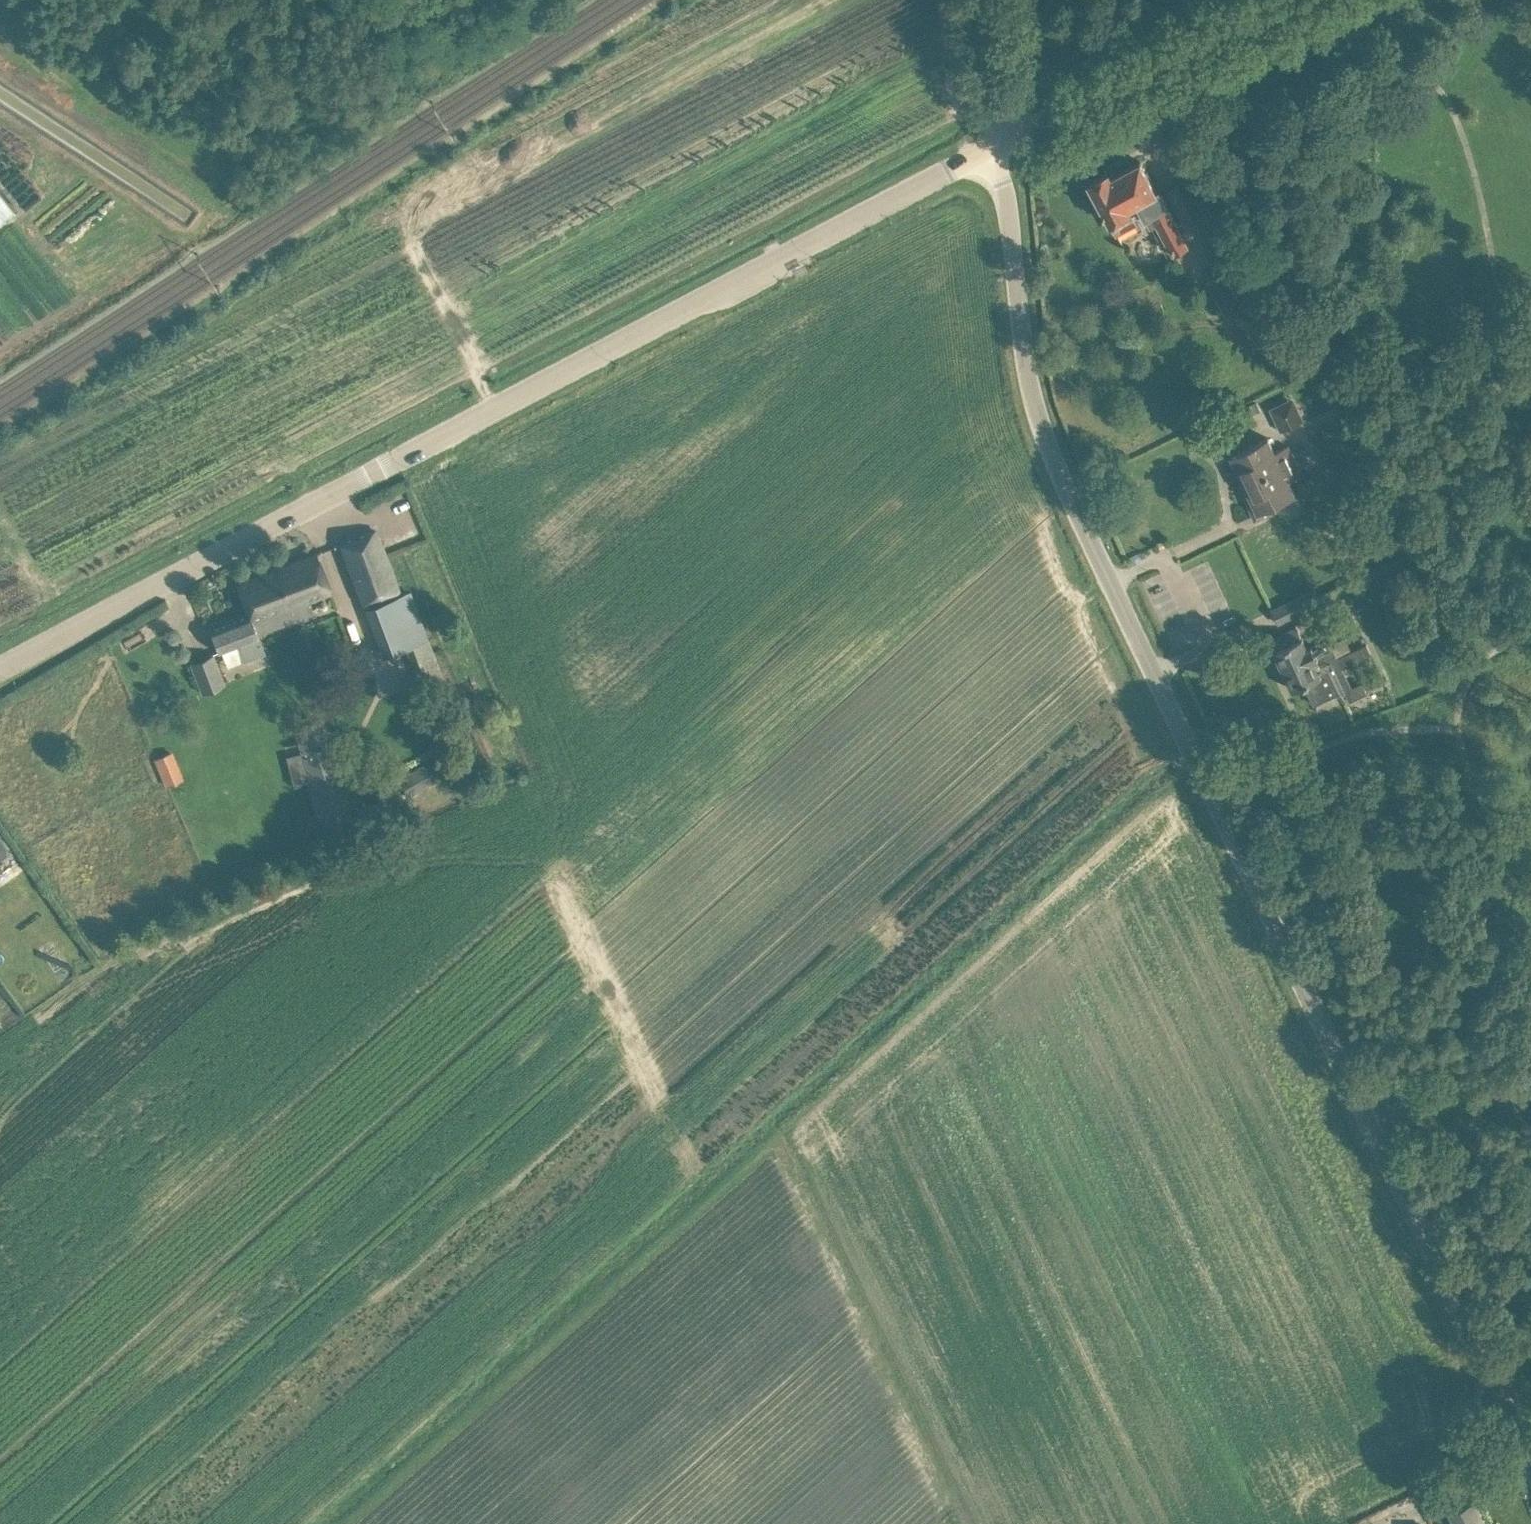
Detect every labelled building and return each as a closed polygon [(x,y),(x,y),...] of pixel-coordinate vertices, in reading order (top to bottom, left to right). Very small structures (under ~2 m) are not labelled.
[(1144,213),(1151,226),(1156,223),(1174,254),(1188,246),(1140,159),(1112,175),(1110,171),(1089,182),(1110,221),(1111,220),(1117,232),(1136,222),(1134,218),(1144,213)] [(14,209),(0,192),(0,220),(14,209)] [(1211,223),(1201,229),(1222,267),(1231,262),(1211,223)] [(1269,407),(1280,431),(1305,419),(1294,396),(1269,407)] [(1242,408),(1246,416),(1260,409),(1256,400),(1242,408)] [(1239,485),(1253,514),(1298,493),(1291,478),(1303,473),(1289,443),(1275,450),(1269,436),(1231,454),(1244,482),(1239,485)] [(362,593),(366,601),(399,589),(375,529),(341,543),(361,593),(362,593)] [(330,590),(315,552),(237,582),(249,614),(251,614),(253,619),(278,610),(280,615),(293,610),(296,617),(314,610),(310,597),(330,590)] [(1314,588),(1272,609),(1278,622),(1321,602),(1314,588)] [(1336,620),(1342,631),(1358,623),(1353,612),(1336,620)] [(252,620),(249,614),(210,630),(218,651),(236,644),(243,661),(265,652),(258,635),(259,635),(253,619),(252,620)] [(429,638),(423,622),(381,639),(387,655),(429,638)] [(1329,638),(1339,633),(1334,622),(1316,630),(1321,642),(1309,647),(1298,625),(1270,639),(1275,649),(1274,649),(1293,688),(1304,683),(1314,703),(1345,689),(1350,700),(1367,692),(1362,680),(1351,685),(1343,667),(1372,653),(1367,643),(1338,657),(1329,638)] [(189,661),(202,693),(224,684),(212,652),(189,661)] [(324,718),(295,725),(302,754),(303,760),(322,836),(326,835),(352,828),(349,816),(333,753),(332,753),(331,746),(324,718)] [(154,757),(166,786),(184,778),(172,750),(154,757)] [(398,780),(409,796),(446,773),(436,756),(398,780)] [(1475,1501),(1450,1512),(1455,1523),(1486,1523),(1475,1501)]
